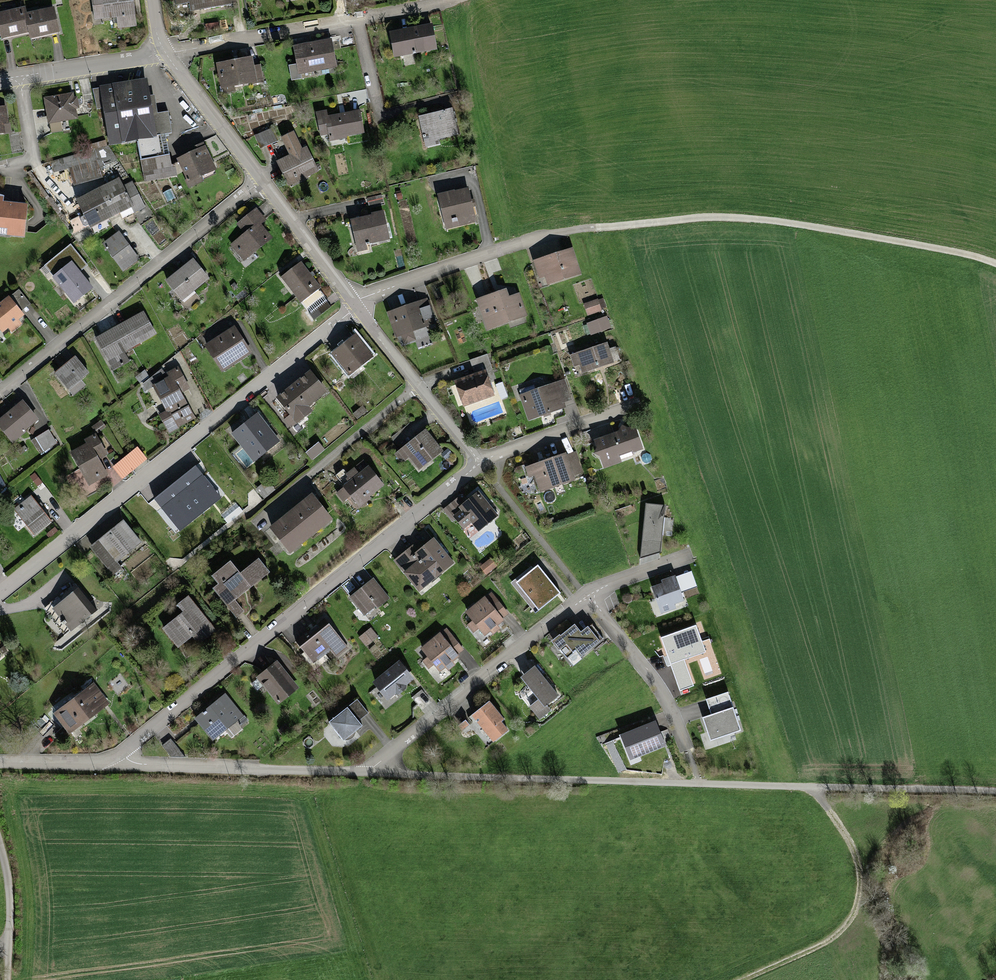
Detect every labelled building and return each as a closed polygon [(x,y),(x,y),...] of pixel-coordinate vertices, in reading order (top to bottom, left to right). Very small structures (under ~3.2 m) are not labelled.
[(93,21),(116,19),(117,30),(135,29),(132,0),(91,0),(93,21)] [(177,13),(230,8),(230,0),(176,0),(177,13)] [(0,14),(0,39),(29,32),(25,15),(24,9),(0,14)] [(53,10),(25,15),(29,32),(30,37),(57,33),(56,28),(53,10)] [(430,27),(397,33),(402,56),(434,50),(430,27)] [(331,42),(293,47),(297,74),(334,69),(331,42)] [(251,60),(219,64),(222,88),(260,83),(258,67),(252,67),(251,60)] [(144,82),(100,88),(108,144),(137,140),(142,180),(168,176),(156,92),(145,93),(144,82)] [(72,95),(44,99),(47,122),(75,118),(72,95)] [(450,110),(417,118),(423,143),(456,136),(450,110)] [(357,111),(315,118),(318,138),(326,137),(326,142),(344,139),(343,135),(360,132),(357,111)] [(299,153),(277,163),(288,186),(324,170),(304,127),(291,134),(299,153)] [(272,128),(257,135),(264,149),(279,142),(272,128)] [(205,147),(188,154),(199,178),(215,170),(205,147)] [(75,204),(89,227),(130,203),(134,209),(143,204),(130,183),(120,189),(115,181),(75,204)] [(467,190),(437,197),(444,228),(474,221),(467,190)] [(0,204),(0,238),(29,241),(32,207),(0,204)] [(382,214),(350,222),(357,250),(365,248),(364,241),(387,236),(382,214)] [(246,230),(228,246),(243,262),(271,237),(252,216),(241,225),(246,230)] [(117,234),(102,246),(122,270),(137,258),(117,234)] [(73,241),(49,262),(79,297),(99,280),(87,265),(91,262),(73,241)] [(573,250),(534,261),(541,284),(579,273),(573,250)] [(194,262),(162,283),(174,300),(206,279),(194,262)] [(298,263),(280,278),(298,301),(316,286),(298,263)] [(475,299),(484,329),(525,317),(519,296),(508,299),(505,290),(475,299)] [(14,300),(0,312),(0,327),(7,335),(29,318),(14,300)] [(427,300),(387,314),(395,337),(435,323),(427,300)] [(597,301),(585,305),(587,314),(599,311),(597,301)] [(151,308),(124,321),(133,341),(161,327),(151,308)] [(608,316),(592,323),(597,335),(613,329),(608,316)] [(124,321),(94,341),(109,369),(126,360),(121,349),(133,341),(124,321)] [(234,328),(205,348),(223,373),(252,353),(234,328)] [(356,336),(331,356),(347,376),(372,357),(356,336)] [(608,344),(574,354),(579,373),(613,363),(608,344)] [(75,358),(55,375),(73,397),(84,388),(78,381),(87,373),(75,358)] [(487,373),(455,383),(462,407),(494,397),(487,373)] [(179,374),(151,389),(173,431),(194,421),(179,392),(186,389),(179,374)] [(311,375),(279,400),(293,418),(324,393),(311,375)] [(564,384),(519,398),(525,419),(571,406),(564,384)] [(0,417),(0,427),(12,441),(37,421),(20,400),(0,417)] [(258,415),(232,435),(254,462),(279,443),(258,415)] [(637,430),(595,443),(600,461),(643,449),(637,430)] [(426,432),(395,455),(402,465),(411,458),(419,469),(441,452),(426,432)] [(103,435),(79,448),(95,481),(113,472),(100,445),(106,442),(103,435)] [(153,457),(142,443),(115,463),(125,477),(153,457)] [(566,456),(525,468),(528,480),(534,478),(538,490),(574,480),(566,456)] [(199,463),(159,496),(185,526),(224,493),(199,463)] [(351,483),(343,489),(356,507),(382,488),(364,463),(346,476),(351,483)] [(501,518),(483,492),(450,515),(462,534),(476,524),(481,532),(501,518)] [(32,499),(16,511),(35,535),(51,523),(32,499)] [(311,499),(269,532),(289,557),(331,524),(311,499)] [(670,505),(643,504),(636,560),(663,554),(670,505)] [(124,523),(92,548),(108,569),(140,544),(124,523)] [(434,541),(399,568),(417,593),(453,567),(434,541)] [(268,572),(258,560),(239,575),(230,564),(211,580),(217,587),(213,590),(235,617),(243,611),(234,600),(268,572)] [(568,597),(546,566),(521,583),(543,614),(568,597)] [(691,607),(681,578),(652,587),(662,617),(691,607)] [(374,580),(348,599),(363,618),(389,599),(374,580)] [(73,594),(52,610),(69,632),(90,616),(73,594)] [(515,617),(495,594),(471,616),(491,639),(515,617)] [(180,615),(161,629),(178,651),(195,638),(199,644),(215,632),(190,599),(175,609),(180,615)] [(326,620),(295,643),(310,664),(328,651),(334,659),(348,649),(326,620)] [(605,643),(593,627),(588,630),(583,624),(558,642),(574,665),(605,643)] [(696,625),(660,637),(679,690),(693,685),(684,660),(706,653),(696,625)] [(463,652),(446,632),(425,650),(443,669),(463,652)] [(418,679),(405,663),(377,684),(391,701),(418,679)] [(277,664),(257,680),(276,704),(296,688),(277,664)] [(562,695),(542,667),(525,679),(540,701),(530,708),(540,722),(553,713),(548,705),(562,695)] [(91,686),(54,714),(68,733),(105,704),(91,686)] [(728,692),(706,699),(710,713),(703,715),(711,741),(741,731),(728,692)] [(225,695),(195,719),(211,741),(225,730),(230,735),(246,723),(225,695)] [(370,713),(360,699),(330,722),(345,742),(366,726),(361,720),(370,713)] [(518,732),(495,702),(472,720),(495,750),(518,732)] [(655,721),(620,735),(630,760),(666,746),(655,721)] [(172,743),(165,748),(175,760),(182,755),(172,743)]
